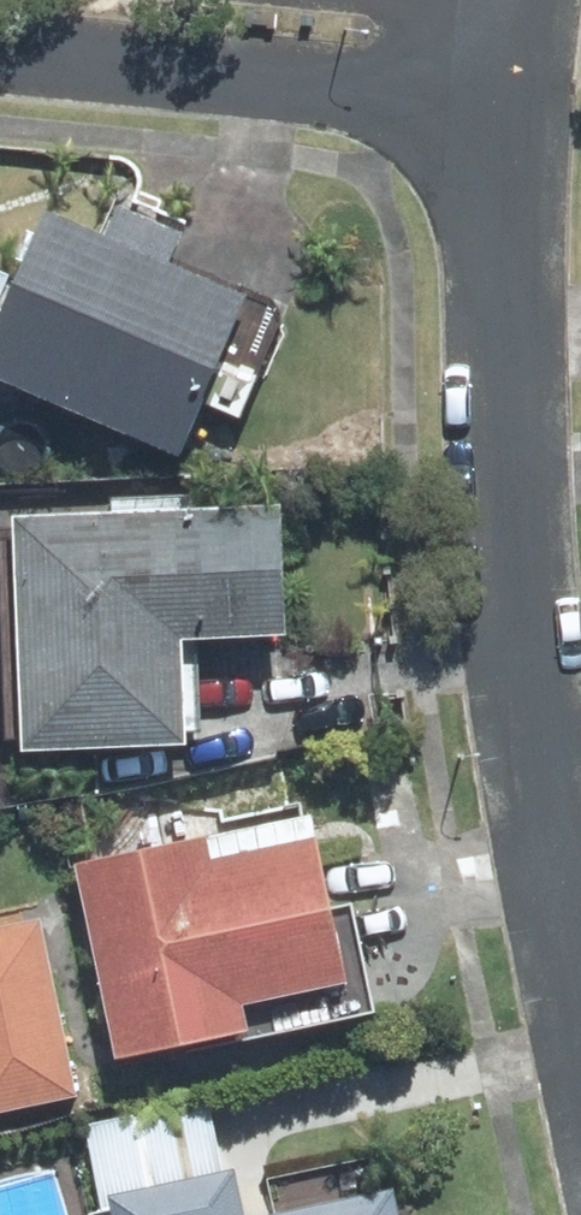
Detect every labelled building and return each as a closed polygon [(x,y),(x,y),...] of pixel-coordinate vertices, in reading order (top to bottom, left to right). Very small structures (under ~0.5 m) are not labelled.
[(227,327),(29,244),(0,314),(0,401),(166,471),(227,327)] [(263,529),(1,538),(9,762),(158,757),(155,651),(268,647),(263,529)] [(178,865),(68,886),(103,1069),(225,1046),(219,1015),(322,995),(296,862),(182,884),(178,865)] [(0,939),(0,1121),(60,1109),(25,934),(0,939)] [(102,1214),(217,1214),(213,1193),(102,1214)]
